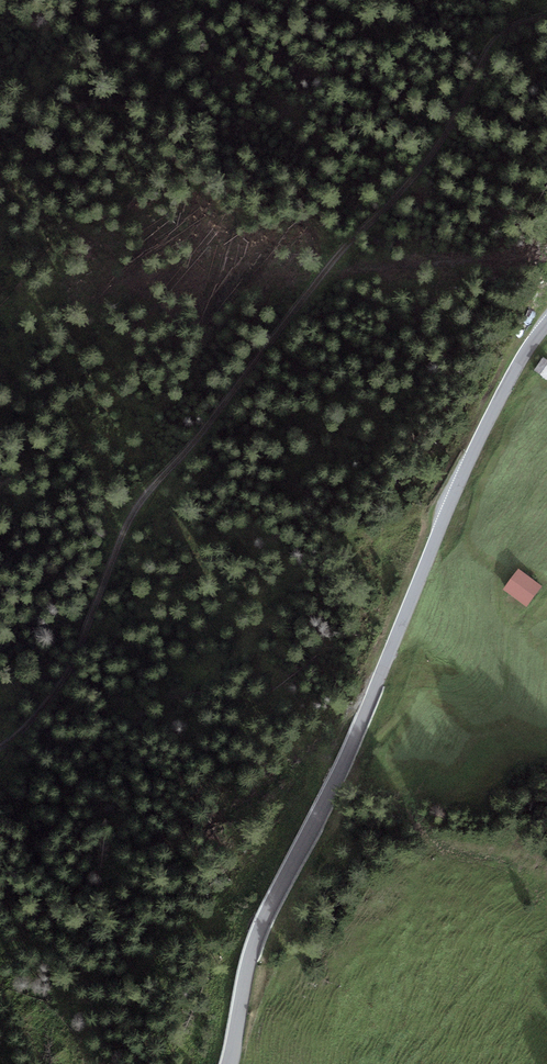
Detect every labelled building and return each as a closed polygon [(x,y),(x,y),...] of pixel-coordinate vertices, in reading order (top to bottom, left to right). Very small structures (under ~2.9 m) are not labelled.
[(543,590),(520,573),(507,590),(531,607),(543,590)]
